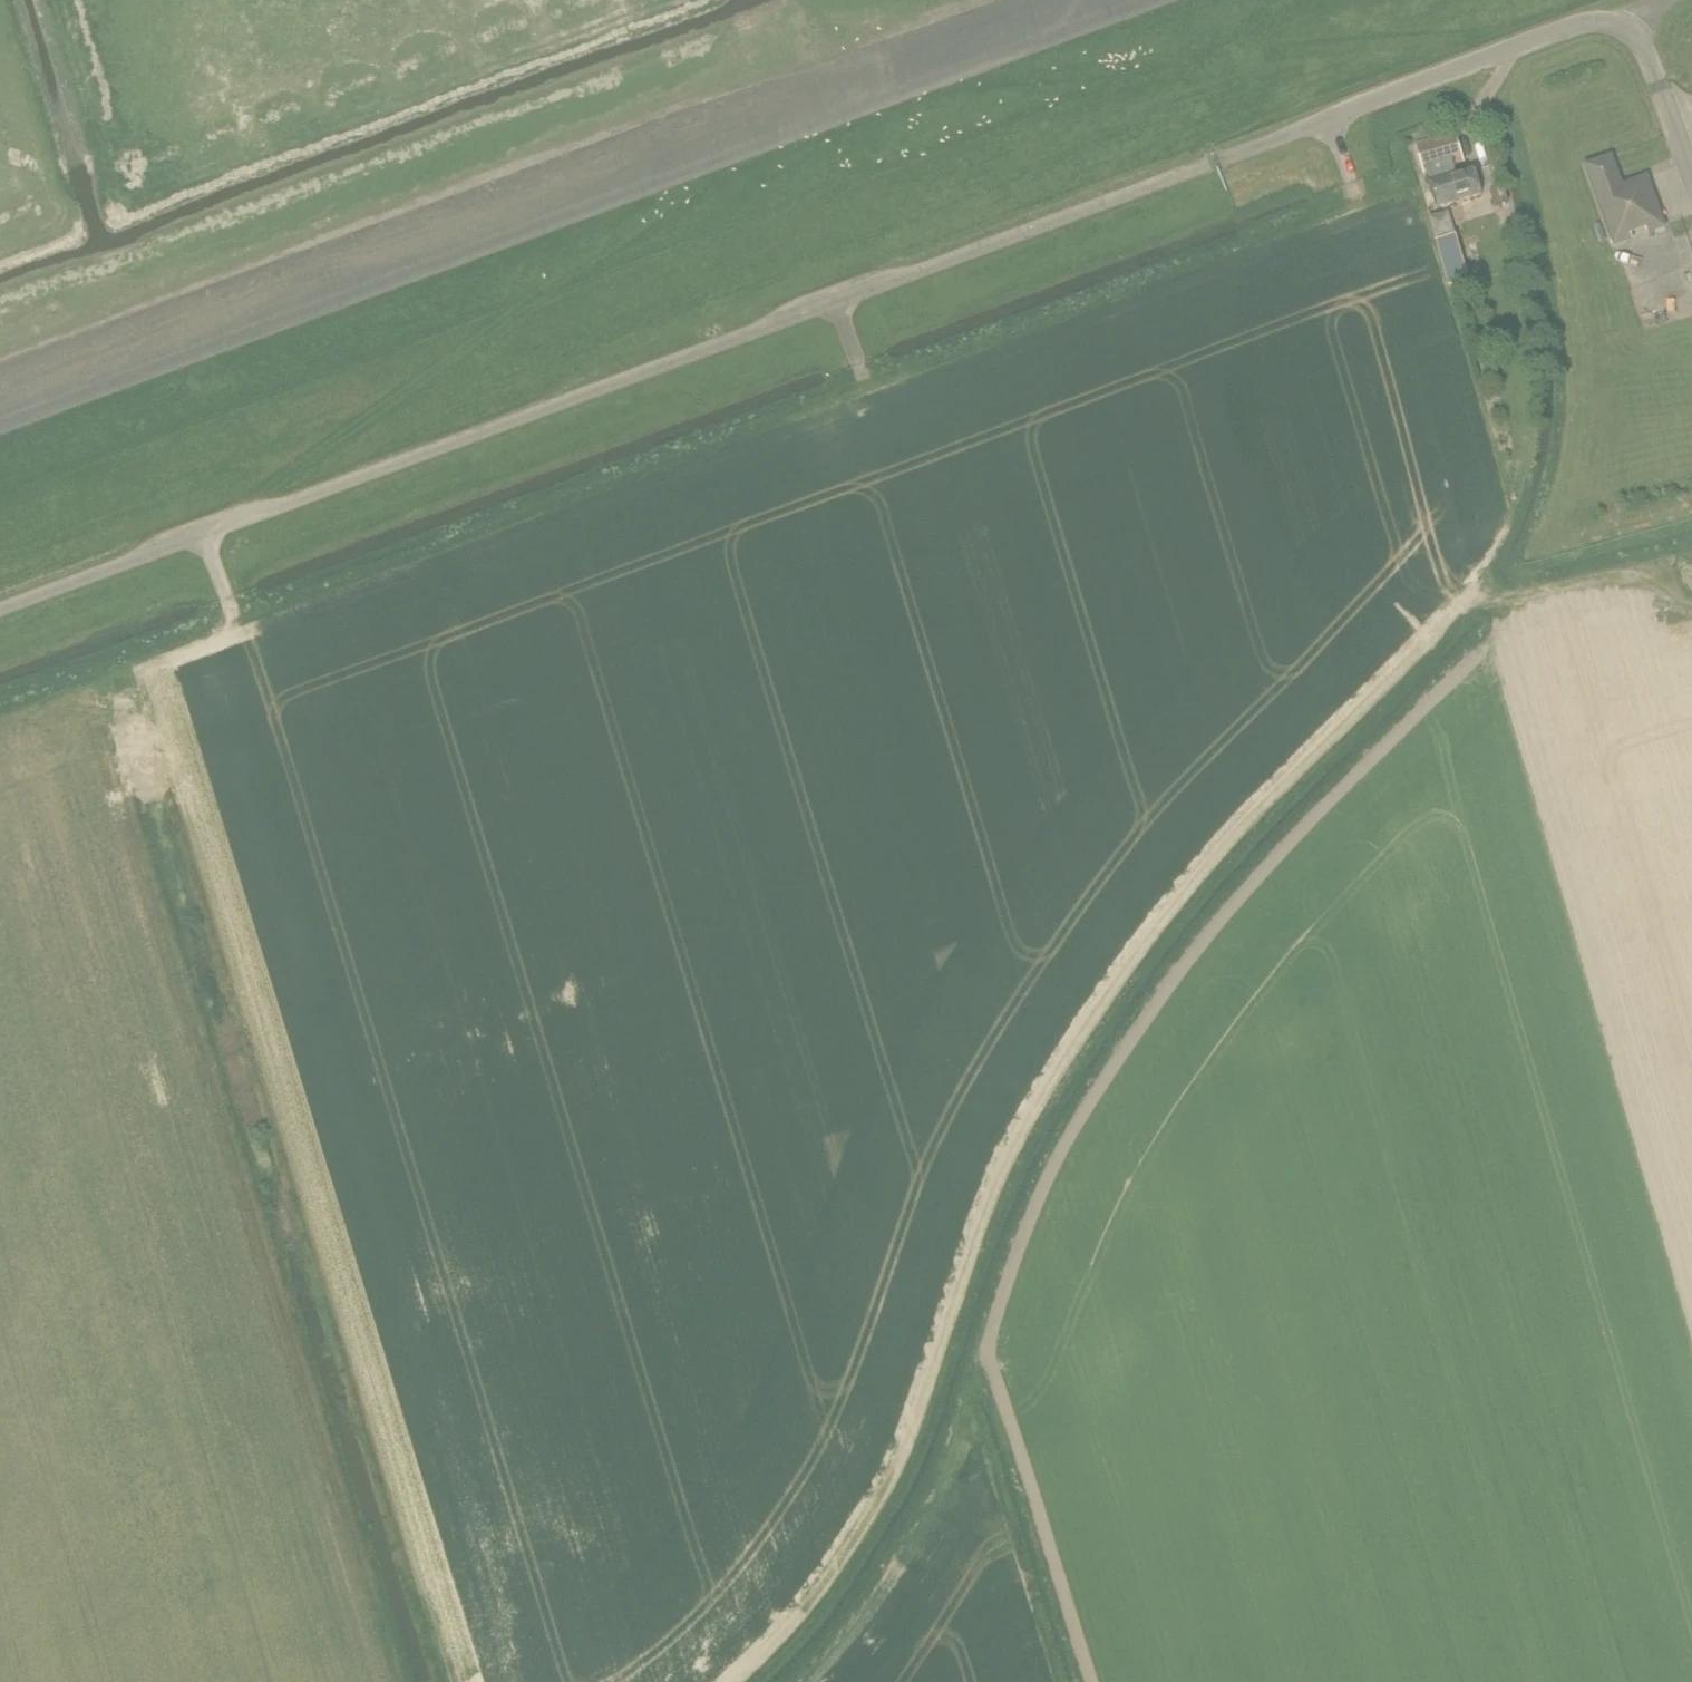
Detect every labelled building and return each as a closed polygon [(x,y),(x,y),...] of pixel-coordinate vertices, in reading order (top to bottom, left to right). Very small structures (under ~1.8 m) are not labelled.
[(1456,136),(1416,148),(1416,149),(1423,175),(1429,173),(1431,179),(1455,172),(1453,166),(1464,163),(1456,136)] [(1647,176),(1622,185),(1612,156),(1586,165),(1615,244),(1633,238),(1630,232),(1645,226),(1647,233),(1665,226),(1647,176)] [(1431,179),(1429,180),(1437,208),(1485,195),(1476,166),(1455,172),(1431,179)] [(1468,280),(1454,230),(1435,236),(1449,285),(1468,280)]
